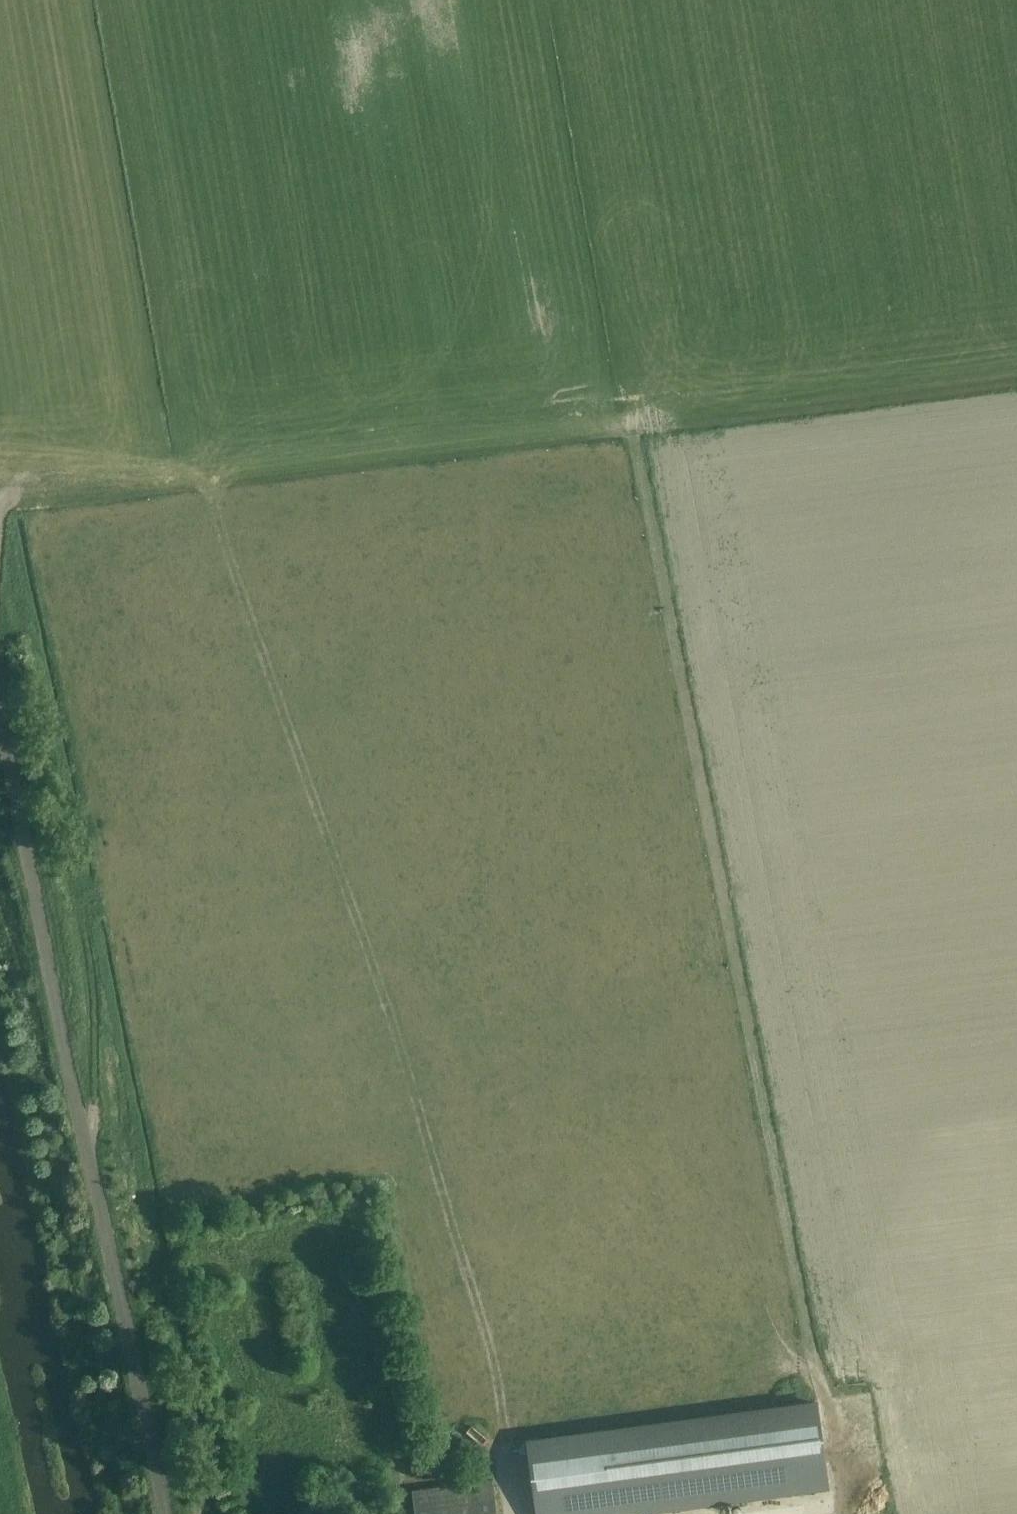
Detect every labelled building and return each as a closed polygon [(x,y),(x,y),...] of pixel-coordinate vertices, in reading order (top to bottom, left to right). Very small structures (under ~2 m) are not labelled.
[(816,1402),(527,1441),(537,1513),(600,1513),(826,1484),(816,1402)]
